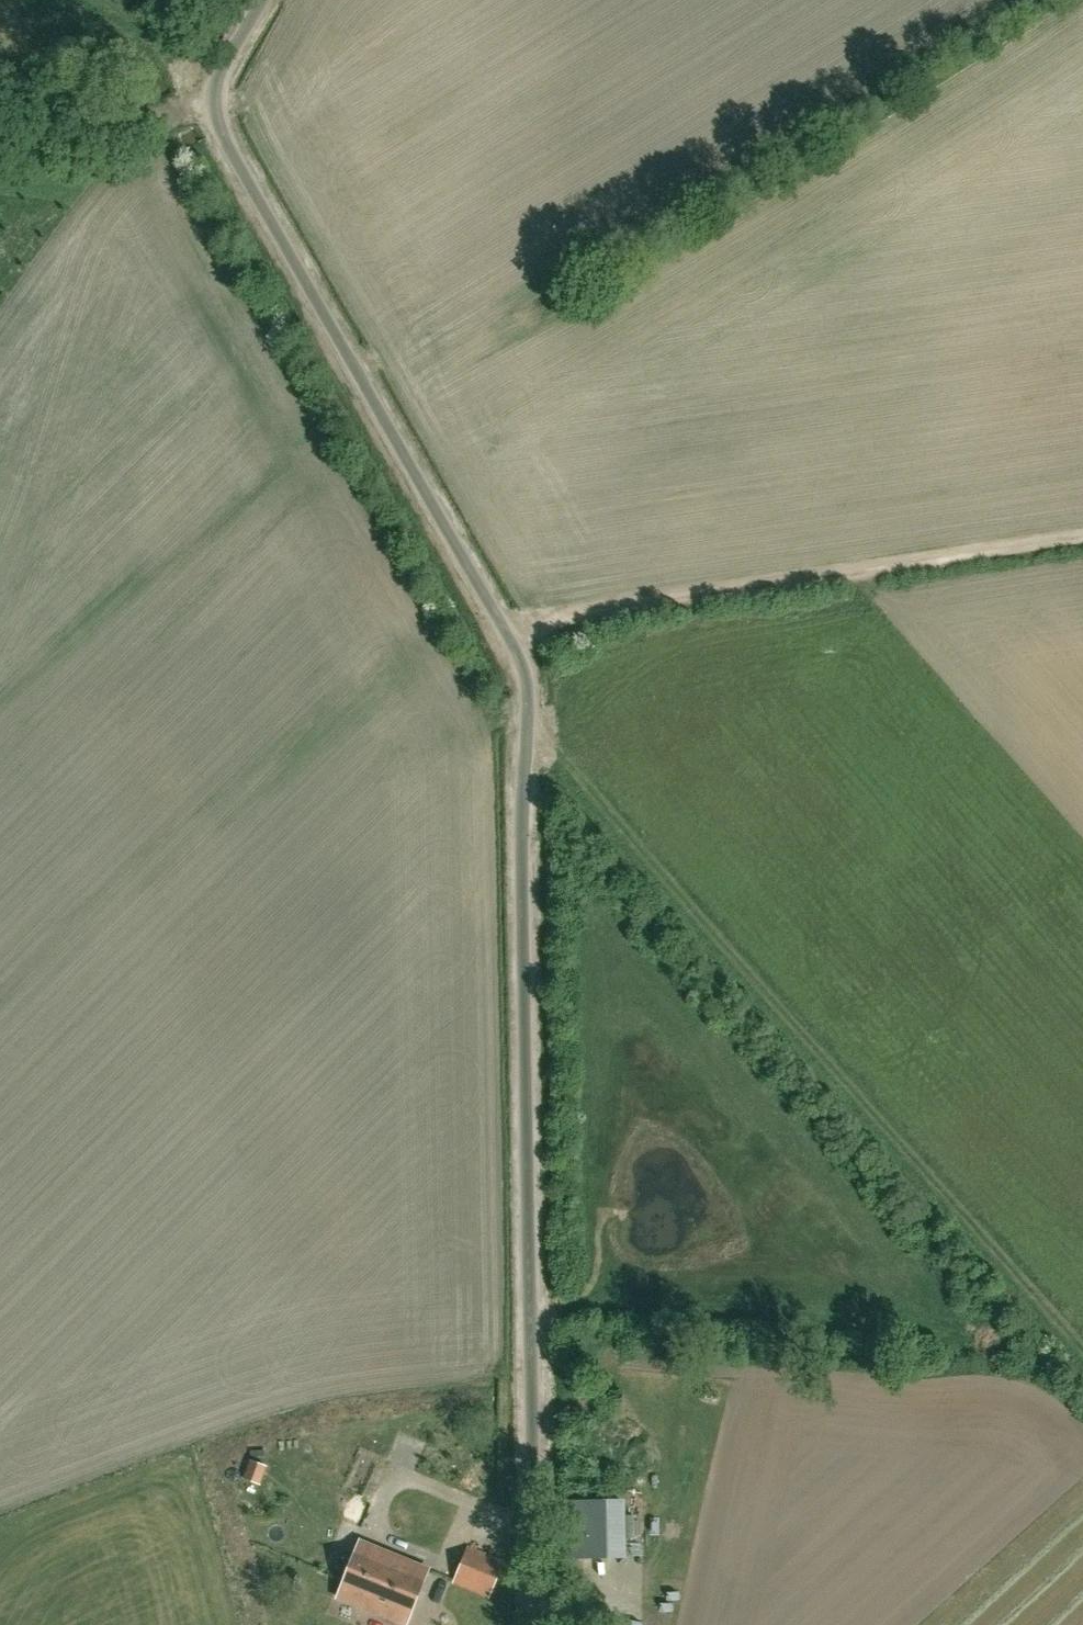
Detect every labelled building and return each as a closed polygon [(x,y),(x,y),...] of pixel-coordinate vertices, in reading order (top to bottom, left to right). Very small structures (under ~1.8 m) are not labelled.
[(572,641),(583,639),(581,632),(570,634),(572,641)] [(622,1557),(622,1504),(567,1505),(568,1558),(622,1557)] [(426,1571),(359,1543),(337,1598),(403,1624),(404,1624),(426,1571)] [(488,1600),(504,1561),(467,1547),(451,1585),(488,1600)]
